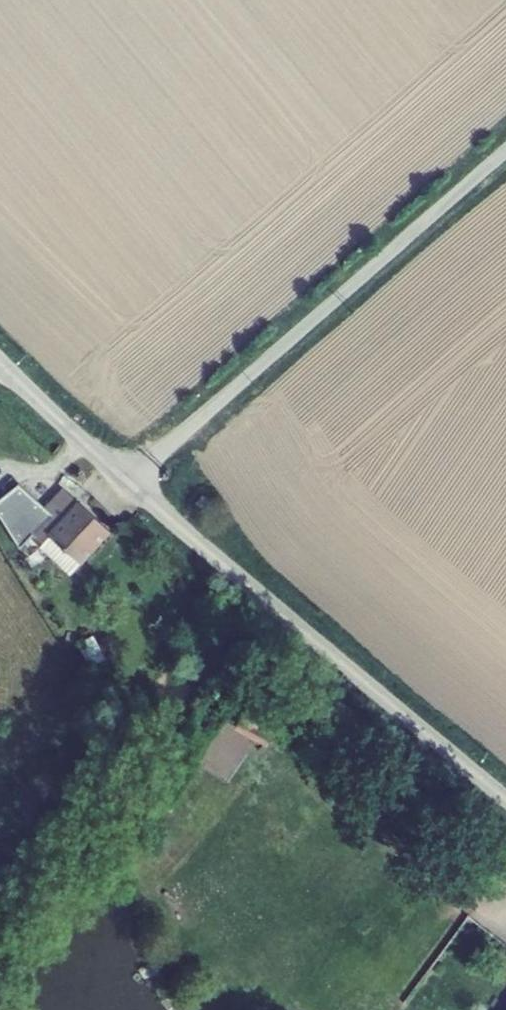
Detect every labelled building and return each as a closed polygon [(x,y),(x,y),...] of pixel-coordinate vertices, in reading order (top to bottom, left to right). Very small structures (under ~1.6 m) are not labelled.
[(0,500),(0,512),(3,516),(15,503),(27,490),(20,485),(0,500)] [(47,509),(27,490),(15,503),(3,516),(22,546),(33,535),(43,545),(51,536),(82,565),(112,532),(66,489),(47,509)] [(214,505),(203,495),(196,503),(207,512),(214,505)] [(82,565),(51,536),(43,545),(42,547),(73,575),(82,565)]
